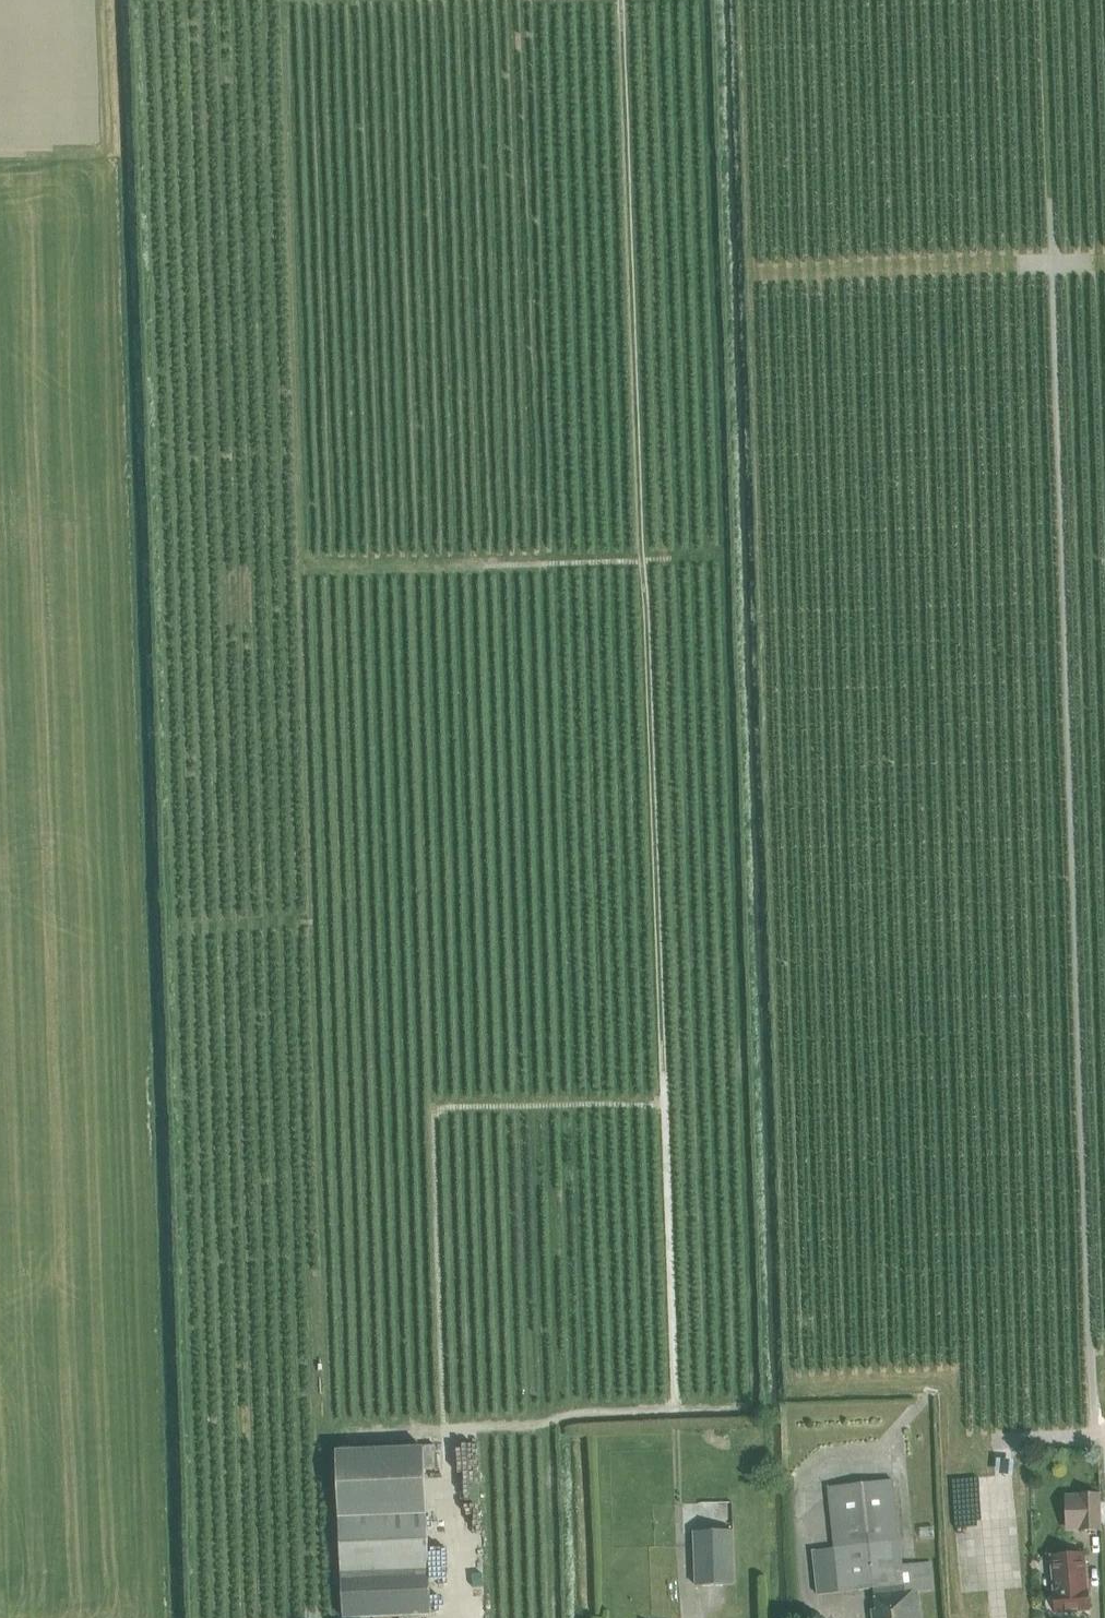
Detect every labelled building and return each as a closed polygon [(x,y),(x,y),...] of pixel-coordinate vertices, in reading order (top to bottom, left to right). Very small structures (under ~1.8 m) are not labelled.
[(337,1446),(339,1518),(427,1516),(424,1444),(337,1446)] [(840,1594),(873,1591),(908,1587),(909,1592),(921,1591),(933,1590),(930,1562),(906,1565),(904,1543),(897,1479),(829,1487),(836,1549),(813,1551),(817,1595),(840,1592),(840,1594)] [(1098,1530),(1098,1496),(1066,1496),(1066,1525),(1079,1525),(1079,1530),(1098,1530)] [(339,1518),(342,1617),(348,1617),(430,1616),(427,1516),(339,1518)] [(695,1534),(696,1587),(736,1585),(734,1533),(695,1534)] [(1068,1556),(1051,1558),(1052,1577),(1054,1597),(1049,1597),(1046,1601),(1046,1606),(1047,1610),(1051,1614),(1056,1613),(1056,1615),(1088,1612),(1083,1555),(1068,1556)] [(876,1615),(872,1615),(872,1617),(924,1617),(921,1591),(909,1592),(908,1587),(873,1591),(876,1615)]
